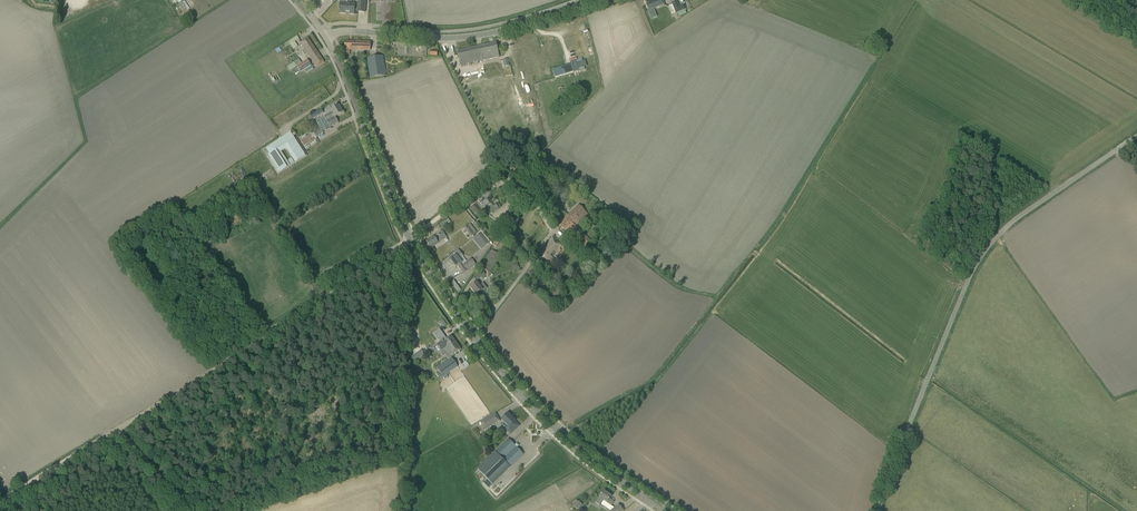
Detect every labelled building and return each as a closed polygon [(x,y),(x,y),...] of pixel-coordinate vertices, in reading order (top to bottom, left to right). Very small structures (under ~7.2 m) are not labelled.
[(183,12),(189,8),(185,0),(179,4),(183,12)] [(346,3),(345,3),(345,0),(339,0),(338,1),(340,3),(340,10),(339,10),(339,11),(339,13),(354,14),(355,11),(357,11),(357,12),(365,13),(365,7),(366,0),(364,0),(358,0),(358,5),(355,5),(355,4),(346,3)] [(645,1),(647,6),(648,11),(659,7),(658,3),(663,1),(662,0),(648,0),(645,1)] [(672,3),(676,13),(685,9),(683,5),(679,7),(676,1),(672,3)] [(297,36),(289,42),(290,44),(291,45),(295,42),(299,39),(297,36)] [(304,49),(302,51),(305,56),(307,54),(317,68),(320,66),(324,63),(308,38),(300,43),(304,49)] [(345,41),(345,49),(349,50),(370,50),(370,42),(345,41)] [(499,56),(497,48),(496,43),(457,51),(460,65),(499,56)] [(383,56),(367,59),(370,78),(386,76),(383,56)] [(297,67),(301,72),(311,65),(307,60),(301,63),(300,61),(299,59),(288,67),(291,71),(297,67)] [(571,64),(553,70),(555,78),(574,72),(571,64)] [(335,117),(343,113),(339,105),(337,106),(337,105),(330,109),(331,112),(320,119),(323,124),(335,117)] [(310,116),(312,119),(323,113),(321,109),(310,116)] [(330,127),(338,123),(335,117),(323,124),(327,131),(331,128),(330,127)] [(323,133),(321,128),(314,132),(314,133),(301,141),(304,146),(317,138),(317,137),(323,133)] [(290,132),(266,148),(266,149),(264,150),(264,151),(266,154),(268,152),(270,154),(268,155),(279,173),(287,167),(277,151),(288,144),(298,161),(306,156),(290,132)] [(542,171),(539,176),(545,181),(549,176),(542,171)] [(476,204),(471,208),(477,215),(480,213),(485,208),(487,207),(486,207),(486,208),(485,207),(490,203),(487,199),(486,200),(485,198),(488,196),(484,191),(481,194),(476,197),(480,201),(482,203),(483,205),(481,206),(479,202),(476,204)] [(522,205),(527,209),(531,203),(526,199),(522,205)] [(578,205),(568,215),(577,225),(588,214),(578,205)] [(577,225),(568,215),(559,225),(568,234),(573,229),(577,232),(580,228),(577,225)] [(437,227),(440,230),(448,225),(446,221),(437,227)] [(471,237),(474,234),(468,225),(464,228),(471,237)] [(478,235),(476,236),(484,246),(489,243),(488,242),(490,241),(481,230),(477,234),(478,235)] [(426,242),(431,249),(447,238),(442,231),(426,242)] [(589,246),(591,243),(589,241),(590,240),(584,234),(579,239),(583,243),(580,246),(583,250),(588,245),(589,246)] [(559,249),(561,246),(559,243),(552,238),(538,255),(545,261),(549,264),(554,259),(552,257),(556,252),(558,254),(561,250),(559,249)] [(463,256),(458,250),(454,253),(456,256),(450,260),(456,267),(458,266),(463,274),(476,265),(471,258),(463,264),(459,259),(463,256)] [(480,267),(489,273),(501,256),(492,250),(480,267)] [(473,278),(476,282),(485,275),(482,271),(473,278)] [(451,283),(459,294),(461,291),(454,281),(451,283)] [(477,282),(470,287),(476,295),(479,292),(484,299),(491,294),(483,283),(479,286),(477,282)] [(438,339),(443,335),(440,330),(434,334),(438,339)] [(445,339),(437,345),(441,351),(444,350),(447,347),(447,346),(455,341),(451,336),(447,339),(446,340),(445,339)] [(444,350),(445,351),(446,354),(447,353),(450,357),(461,350),(456,343),(455,341),(447,346),(447,347),(444,350)] [(422,350),(412,357),(415,361),(425,354),(422,350)] [(451,358),(437,368),(443,377),(458,367),(451,358)] [(463,371),(470,365),(467,361),(460,366),(463,371)] [(499,421),(496,414),(480,423),(484,429),(499,421)] [(515,421),(508,414),(502,420),(504,422),(501,425),(511,434),(519,426),(515,422),(515,421)] [(495,452),(502,460),(516,447),(508,439),(495,452)] [(502,460),(510,468),(523,454),(516,447),(502,460)] [(502,460),(495,452),(477,470),(492,485),(510,468),(502,460)] [(603,491),(599,498),(595,503),(600,506),(603,501),(611,506),(614,502),(610,499),(612,496),(603,491)] [(573,506),(578,510),(582,504),(576,501),(573,506)]
